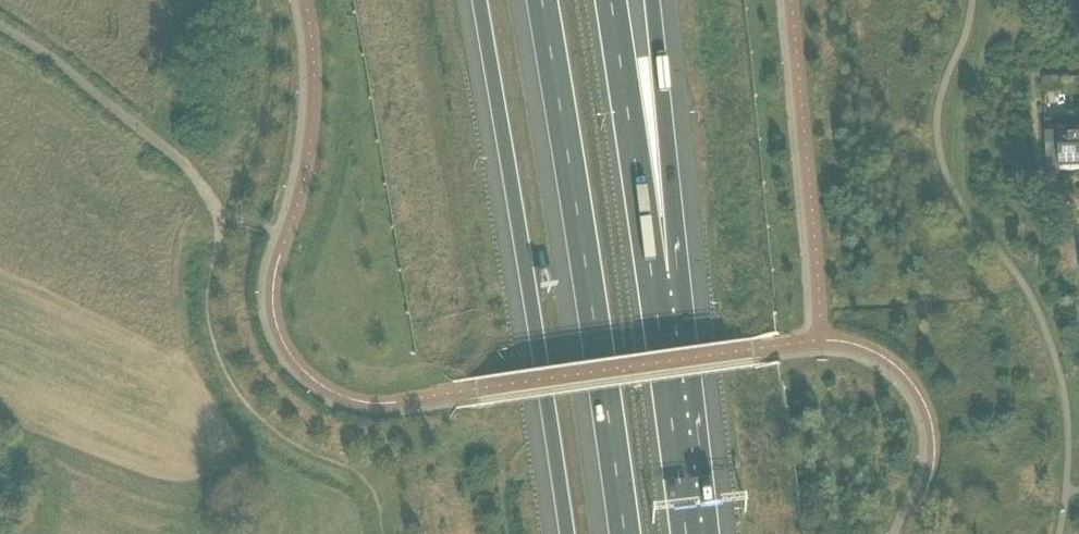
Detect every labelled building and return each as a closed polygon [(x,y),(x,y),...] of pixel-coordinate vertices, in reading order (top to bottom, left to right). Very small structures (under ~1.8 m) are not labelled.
[(1058,121),(1045,122),(1046,149),(1060,149),(1060,171),(1078,171),(1078,120),(1058,121)]
